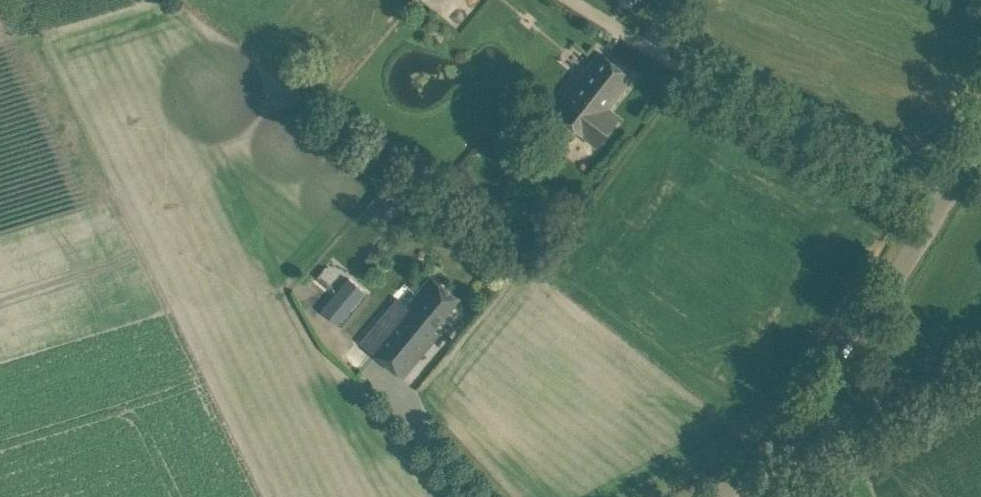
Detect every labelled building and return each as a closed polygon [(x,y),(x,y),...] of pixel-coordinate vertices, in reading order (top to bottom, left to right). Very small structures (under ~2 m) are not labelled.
[(604,113),(633,77),(600,50),(553,110),(597,144),(615,121),(604,113)] [(407,304),(434,328),(459,298),(431,275),(407,304)] [(321,310),(338,324),(366,291),(348,277),(321,310)] [(361,341),(404,377),(440,333),(434,328),(407,304),(398,296),(361,341)]
